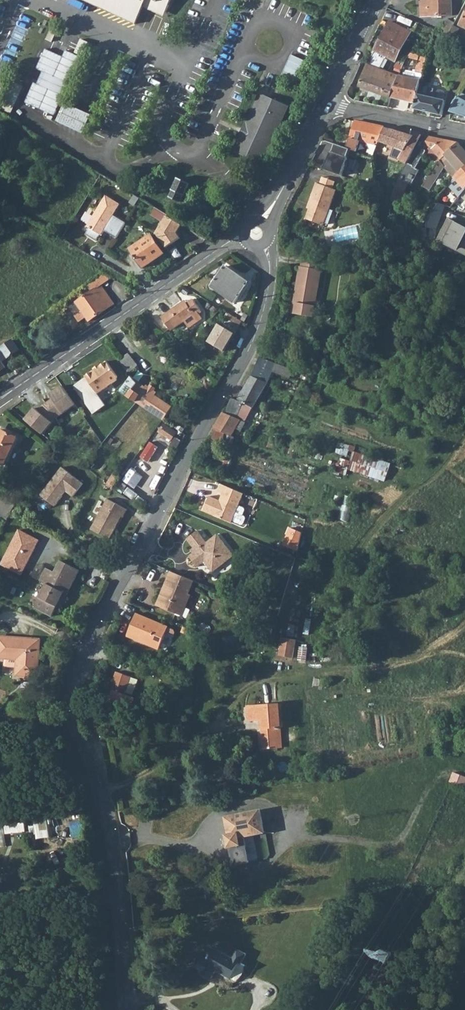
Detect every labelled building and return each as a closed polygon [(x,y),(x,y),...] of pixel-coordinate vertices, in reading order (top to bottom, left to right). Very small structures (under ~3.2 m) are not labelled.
[(135,23),(145,3),(165,12),(171,0),(84,0),(135,23)] [(421,16),(452,15),(451,0),(420,0),(421,16)] [(448,33),(453,24),(454,21),(447,17),(441,29),(448,33)] [(394,61),(409,32),(389,22),(367,63),(379,68),(385,56),(394,61)] [(455,37),(460,28),(453,24),(448,33),(455,37)] [(83,55),(89,41),(82,38),(76,52),(83,55)] [(26,107),(55,120),(82,61),(68,54),(65,61),(47,53),(38,73),(44,76),(38,88),(35,87),(26,107)] [(406,53),(404,58),(416,63),(418,57),(406,53)] [(296,81),(306,59),(292,54),(283,76),(296,81)] [(421,77),(421,76),(425,59),(418,57),(414,72),(418,73),(417,76),(421,77)] [(365,67),(361,78),(370,81),(374,71),(365,67)] [(389,97),(397,78),(374,71),(370,81),(361,78),(358,86),(389,97)] [(416,95),(416,94),(419,84),(420,81),(397,76),(397,78),(389,97),(415,103),(416,95)] [(445,90),(419,84),(415,103),(413,108),(442,114),(447,93),(445,90)] [(459,91),(459,92),(457,95),(449,112),(464,117),(464,95),(459,91)] [(266,150),(287,105),(262,94),(246,128),(265,136),(259,147),(266,150)] [(85,135),(93,118),(69,107),(61,124),(85,135)] [(351,143),(369,149),(367,156),(375,158),(379,143),(383,127),(354,121),(349,138),(352,139),(351,143)] [(406,162),(410,154),(420,134),(414,133),(413,134),(404,131),(401,131),(399,130),(383,127),(379,143),(401,151),(397,159),(405,163),(406,162)] [(246,128),(235,152),(259,164),(266,150),(259,147),(265,136),(246,128)] [(410,154),(417,157),(423,148),(437,161),(456,143),(420,134),(410,154)] [(456,143),(437,161),(437,162),(421,186),(427,189),(442,167),(452,178),(457,172),(460,169),(464,166),(464,152),(457,143),(456,143)] [(349,149),(334,144),(331,152),(330,151),(325,162),(327,163),(324,170),(341,176),(344,169),(347,170),(348,157),(346,157),(349,149)] [(406,162),(405,163),(403,167),(398,178),(393,190),(393,191),(400,195),(402,196),(408,184),(403,182),(412,165),(406,162)] [(457,172),(452,178),(464,190),(464,188),(464,166),(460,169),(457,172)] [(321,177),(318,184),(332,188),(334,181),(321,177)] [(182,196),(184,196),(189,184),(177,178),(171,190),(172,191),(168,197),(179,202),(182,196)] [(438,194),(443,198),(455,185),(450,180),(439,194),(438,194)] [(318,184),(315,183),(308,204),(310,205),(308,209),(305,219),(323,225),(335,189),(332,188),(318,184)] [(462,211),(464,207),(464,188),(464,190),(463,191),(453,203),(462,211)] [(392,194),(390,200),(390,201),(396,203),(400,195),(393,191),(392,194)] [(116,237),(117,239),(128,224),(115,215),(123,205),(109,196),(89,226),(91,227),(87,233),(97,241),(101,235),(102,235),(105,230),(110,234),(116,237)] [(444,206),(437,203),(426,220),(424,245),(434,247),(435,230),(444,206)] [(168,216),(156,234),(166,248),(180,237),(177,233),(182,225),(173,219),(168,216)] [(462,229),(463,226),(447,219),(438,239),(464,251),(464,230),(462,229)] [(116,237),(110,234),(105,243),(110,246),(116,237)] [(131,248),(144,267),(164,253),(151,234),(131,248)] [(350,252),(368,254),(369,243),(359,242),(359,238),(351,237),(351,240),(343,239),(341,251),(350,252)] [(423,262),(433,264),(434,247),(424,245),(423,262)] [(107,249),(102,246),(98,255),(102,257),(107,249)] [(393,248),(392,257),(403,258),(404,249),(393,248)] [(127,277),(130,271),(113,261),(109,268),(110,268),(111,269),(124,275),(127,277)] [(301,268),(296,295),(292,316),(313,320),(316,299),(322,272),(320,271),(322,264),(304,261),(302,268),(301,268)] [(249,282),(225,266),(211,287),(234,303),(249,282)] [(104,280),(118,294),(124,285),(103,272),(103,273),(88,283),(92,288),(104,280)] [(106,286),(104,283),(70,307),(80,322),(86,318),(89,321),(114,304),(103,287),(106,286)] [(171,330),(184,321),(189,327),(202,318),(199,313),(202,311),(193,298),(187,302),(185,299),(161,317),(171,330)] [(218,331),(232,340),(236,334),(234,333),(238,326),(241,322),(228,314),(225,319),(218,331)] [(232,340),(218,331),(213,339),(227,350),(232,340)] [(0,347),(0,361),(18,350),(12,340),(0,347)] [(137,367),(127,354),(119,361),(130,373),(137,367)] [(259,358),(250,377),(237,401),(253,408),(268,382),(272,372),(289,379),(293,370),(290,369),(259,358)] [(87,377),(98,393),(117,379),(118,375),(107,360),(100,365),(101,367),(97,369),(96,368),(86,375),(87,377)] [(138,384),(132,376),(119,392),(120,392),(126,397),(130,400),(157,416),(164,421),(173,407),(155,396),(157,393),(153,391),(155,388),(151,385),(149,388),(147,387),(146,388),(138,384)] [(107,406),(101,398),(98,393),(87,377),(75,386),(92,410),(95,415),(107,406)] [(74,403),(61,384),(49,393),(51,397),(45,402),(55,417),(62,412),(74,403)] [(232,398),(225,413),(222,413),(217,422),(213,429),(229,437),(234,428),(241,431),(253,408),(237,401),(236,401),(232,398)] [(34,407),(24,419),(42,433),(52,421),(55,417),(45,402),(42,403),(37,410),(34,407)] [(174,439),(178,430),(164,423),(159,432),(174,439)] [(4,467),(17,438),(0,431),(0,465),(4,467)] [(145,470),(154,454),(145,449),(136,465),(145,470)] [(386,481),(392,461),(353,450),(353,452),(344,450),(339,467),(386,481)] [(60,465),(40,493),(54,503),(63,490),(71,497),(82,481),(60,465)] [(112,487),(118,491),(125,480),(118,476),(112,487)] [(243,494),(220,485),(217,494),(221,496),(218,502),(208,497),(202,512),(230,524),(231,522),(238,507),(243,494)] [(346,495),(340,518),(348,520),(354,497),(346,495)] [(0,498),(0,509),(11,515),(16,507),(0,498)] [(109,501),(88,529),(105,542),(120,521),(121,522),(127,514),(109,501)] [(238,507),(231,522),(240,526),(242,525),(245,519),(244,517),(242,516),(244,511),(243,509),(238,507)] [(8,521),(11,515),(0,509),(0,517),(8,521)] [(287,535),(299,540),(301,532),(289,528),(287,535)] [(195,530),(184,539),(191,547),(193,550),(189,552),(186,555),(194,565),(201,559),(210,571),(229,556),(214,535),(204,543),(195,530)] [(23,576),(42,542),(22,531),(3,565),(23,576)] [(283,545),(297,551),(299,540),(287,535),(283,545)] [(43,581),(49,585),(36,607),(53,617),(59,607),(65,594),(69,596),(82,572),(63,562),(57,573),(50,569),(43,581)] [(192,580),(169,570),(163,586),(164,586),(162,590),(161,590),(155,603),(175,612),(178,604),(183,607),(189,593),(187,592),(192,580)] [(69,596),(65,594),(59,607),(62,608),(69,596)] [(183,615),(188,617),(199,596),(194,594),(183,615)] [(178,604),(175,612),(180,614),(183,607),(178,604)] [(167,626),(134,613),(125,635),(157,648),(167,626)] [(0,639),(0,665),(16,666),(14,683),(36,685),(39,642),(0,639)] [(273,657),(287,659),(290,641),(276,639),(273,657)] [(308,649),(299,647),(297,661),(306,663),(308,649)] [(132,678),(117,672),(110,689),(114,691),(125,695),(126,693),(131,679),(132,678)] [(126,693),(131,696),(136,681),(131,679),(126,693)] [(125,695),(114,691),(110,701),(129,708),(133,698),(125,695)] [(278,705),(248,708),(249,722),(261,721),(264,749),(279,748),(278,729),(280,729),(278,705)] [(464,779),(448,773),(445,782),(460,788),(464,779)] [(226,834),(225,835),(228,849),(241,847),(240,840),(261,836),(266,834),(261,809),(223,817),(226,834)] [(49,814),(35,816),(38,838),(53,836),(49,814)] [(195,968),(200,971),(199,974),(208,979),(213,971),(228,980),(229,978),(233,971),(237,964),(238,964),(243,956),(234,951),(229,959),(212,949),(205,960),(201,957),(200,957),(199,957),(198,957),(197,957),(196,957),(195,958),(194,959),(193,960),(193,961),(193,963),(193,964),(193,965),(194,966),(194,967),(195,968)] [(243,967),(238,964),(237,964),(233,971),(229,978),(234,982),(240,975),(243,967)]
